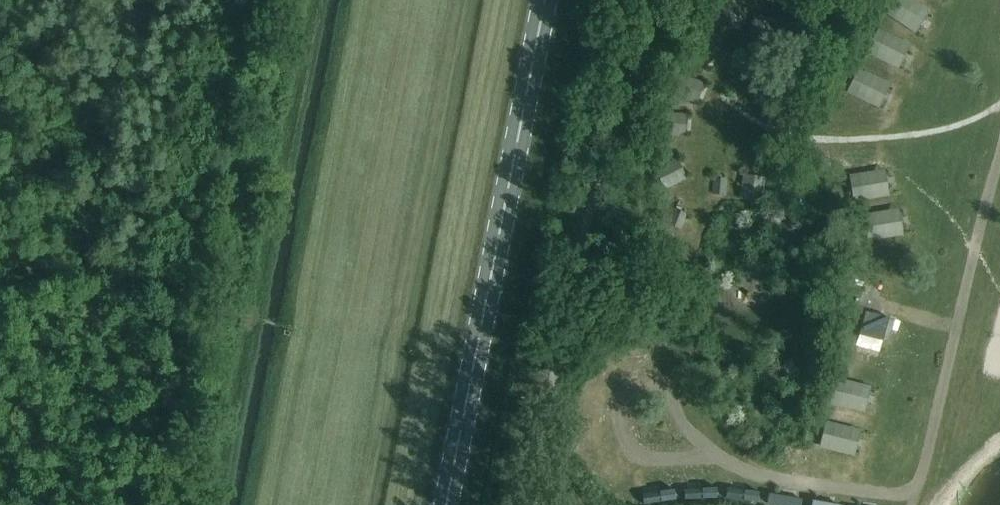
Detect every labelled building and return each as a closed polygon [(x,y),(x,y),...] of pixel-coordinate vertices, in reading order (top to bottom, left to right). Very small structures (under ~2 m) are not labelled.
[(918,37),(930,14),(903,0),(899,0),(888,22),(918,37)] [(871,58),(901,73),(913,49),(882,34),(871,58)] [(847,95),(878,110),(889,86),(859,71),(847,95)] [(851,204),(887,200),(884,174),(849,177),(851,204)] [(864,243),(900,239),(897,213),(862,216),(864,243)] [(885,317),(862,311),(855,334),(879,340),(885,317)] [(831,409),(862,418),(870,390),(839,381),(831,409)] [(818,451),(849,460),(857,432),(826,423),(818,451)] [(799,474),(799,462),(786,462),(785,474),(799,474)]
